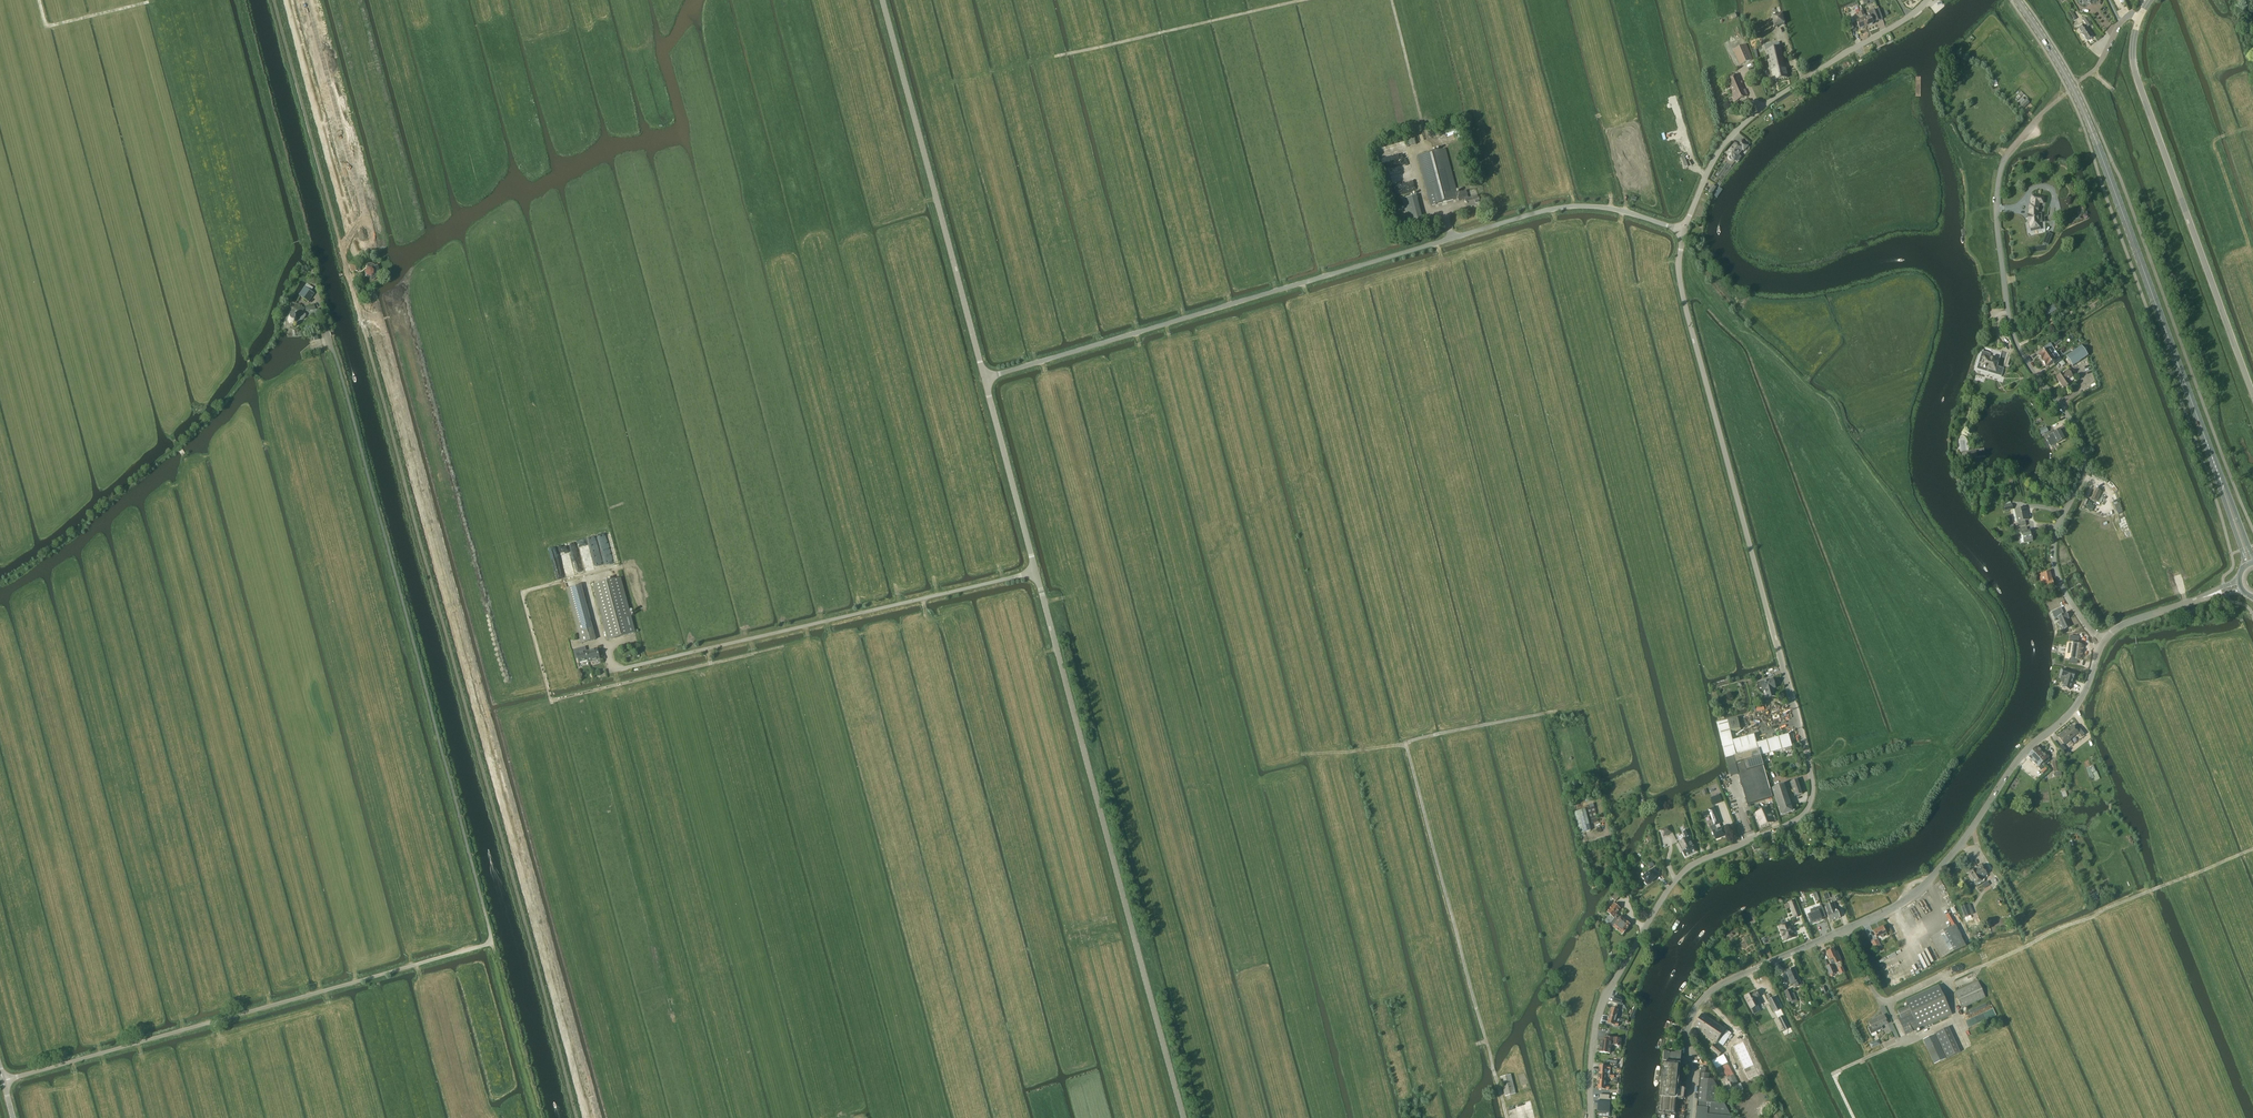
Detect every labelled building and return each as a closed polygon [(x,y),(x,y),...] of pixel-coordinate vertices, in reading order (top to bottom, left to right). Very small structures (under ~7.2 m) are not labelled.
[(1861,12),(1866,27),(1873,24),(1872,22),(1876,20),(1876,22),(1880,21),(1883,20),(1879,10),(1876,11),(1869,13),(1870,17),(1866,18),(1863,11),(1863,9),(1860,10),(1861,12)] [(1860,17),(1861,20),(1857,22),(1859,29),(1866,27),(1861,12),(1859,13),(1860,17)] [(2068,14),(2073,21),(2076,19),(2072,12),(2068,14)] [(1782,15),(1781,15),(1772,17),(1774,27),(1783,25),(1784,25),(1782,15)] [(2083,20),(2087,27),(2091,24),(2087,18),(2083,20)] [(2087,41),(2092,37),(2084,25),(2079,28),(2087,41)] [(1753,60),(1746,44),(1733,50),(1740,66),(1753,60)] [(1780,47),(1765,51),(1771,74),(1772,73),(1774,81),(1788,78),(1780,47)] [(1730,90),(1743,85),(1738,74),(1725,80),(1730,90)] [(1669,96),(1676,94),(1672,79),(1665,81),(1669,96)] [(1748,96),(1743,85),(1730,90),(1735,101),(1748,96)] [(2026,99),(2024,100),(2022,98),(2017,102),(2023,108),(2029,103),(2026,99)] [(1651,138),(1653,145),(1670,140),(1664,119),(1657,121),(1661,135),(1651,138)] [(1742,141),(1738,146),(1735,143),(1733,146),(1727,154),(1729,156),(1729,157),(1728,158),(1729,159),(1729,160),(1730,161),(1731,161),(1732,161),(1733,160),(1734,160),(1740,153),(1739,152),(1741,149),(1744,151),(1748,146),(1742,141)] [(1455,193),(1457,193),(1445,148),(1417,156),(1430,206),(1457,199),(1455,193)] [(1712,185),(1708,192),(1712,194),(1713,194),(1716,188),(1712,185)] [(1466,190),(1457,193),(1455,193),(1457,199),(1458,198),(1459,201),(1465,199),(1467,208),(1480,204),(1478,195),(1468,198),(1466,190)] [(2042,219),(2043,207),(2041,207),(2042,203),(2043,199),(2032,197),(2032,201),(2033,201),(2032,206),(2031,206),(2030,210),(2030,216),(2028,216),(2028,222),(2031,222),(2033,234),(2045,232),(2042,219)] [(365,270),(365,274),(368,277),(371,277),(372,276),(373,279),(378,277),(376,273),(380,272),(377,265),(374,266),(372,266),(371,268),(368,268),(365,270)] [(299,296),(309,303),(314,294),(304,287),(299,296)] [(285,317),(288,308),(281,305),(278,315),(285,317)] [(305,315),(302,313),(304,309),(296,305),(291,313),(299,318),(303,320),(304,320),(306,316),(305,315)] [(2055,312),(2052,306),(2046,310),(2044,311),(2047,316),(2049,315),(2055,312)] [(287,319),(287,320),(288,320),(288,321),(288,322),(289,322),(289,323),(290,323),(291,324),(292,324),(293,324),(293,323),(294,323),(295,322),(296,321),(296,320),(296,319),(296,318),(296,317),(295,317),(295,316),(294,316),(294,315),(293,315),(292,315),(291,315),(290,315),(289,316),(288,317),(288,318),(287,319)] [(2038,355),(2042,361),(2053,353),(2049,348),(2052,346),(2050,344),(2043,349),(2045,351),(2043,352),(2038,355)] [(2072,366),(2087,356),(2081,346),(2066,357),(2072,366)] [(1991,359),(1989,358),(1990,355),(1982,353),(1977,367),(1993,372),(1992,374),(2001,377),(2004,369),(1997,367),(1999,362),(1994,360),(1994,359),(1994,358),(1993,358),(1992,358),(1991,358),(1991,359)] [(2053,353),(2042,361),(2046,366),(2052,362),(2054,365),(2061,360),(2059,357),(2057,359),(2053,353)] [(2065,374),(2063,375),(2062,373),(2056,377),(2064,389),(2071,384),(2068,380),(2073,377),(2068,369),(2064,372),(2065,374)] [(2053,446),(2058,443),(2064,439),(2059,430),(2053,433),(2053,432),(2048,435),(2053,446)] [(2102,492),(2094,488),(2090,498),(2097,502),(2102,492)] [(2020,508),(2019,509),(2015,510),(2017,522),(2018,522),(2018,523),(2016,524),(2016,528),(2026,526),(2025,521),(2028,520),(2027,515),(2026,515),(2025,508),(2022,509),(2020,508)] [(2018,534),(2020,533),(2021,537),(2022,537),(2023,543),(2026,542),(2028,544),(2030,542),(2033,541),(2032,536),(2031,537),(2030,535),(2033,534),(2034,532),(2032,531),(2029,531),(2027,531),(2026,528),(2018,530),(2018,534)] [(2053,586),(2050,572),(2039,575),(2040,582),(2043,581),(2045,588),(2053,586)] [(608,640),(634,633),(620,578),(594,585),(608,640)] [(567,589),(581,644),(595,640),(580,585),(567,589)] [(2058,618),(2057,617),(2061,616),(2058,609),(2051,612),(2054,619),(2058,618)] [(2057,617),(2058,618),(2063,630),(2070,627),(2067,619),(2068,619),(2065,614),(2061,616),(2057,617)] [(2069,648),(2068,654),(2066,654),(2065,658),(2081,661),(2081,660),(2078,660),(2081,646),(2083,646),(2068,644),(2067,647),(2069,648)] [(577,656),(579,663),(588,660),(588,662),(600,659),(597,649),(586,652),(585,647),(574,650),(575,657),(577,656)] [(2071,672),(2063,670),(2062,675),(2066,676),(2064,681),(2071,683),(2075,673),(2071,672)] [(1761,689),(1762,689),(1765,699),(1767,698),(1775,696),(1773,688),(1775,688),(1773,679),(1760,683),(1761,685),(1760,686),(1759,687),(1760,688),(1761,689)] [(2065,697),(2059,692),(2057,694),(2062,700),(2065,697)] [(1727,721),(1730,733),(1741,730),(1738,718),(1727,720),(1727,721)] [(1716,723),(1719,734),(1725,759),(1726,759),(1736,756),(1732,741),(1730,733),(1727,721),(1716,723)] [(2080,728),(2076,731),(2073,726),(2064,733),(2064,732),(2058,737),(2064,745),(2070,740),(2078,733),(2081,737),(2084,735),(2080,728)] [(1732,741),(1736,756),(1759,750),(1760,756),(1785,749),(1791,748),(1792,747),(1788,735),(1757,744),(1754,735),(1732,741)] [(2062,745),(2059,747),(2063,753),(2067,751),(2062,745)] [(2043,754),(2036,747),(2031,751),(2042,763),(2049,757),(2045,753),(2043,754)] [(1726,759),(1728,766),(1731,776),(1738,774),(1747,805),(1772,797),(1763,766),(1760,756),(1759,750),(1736,756),(1726,759)] [(2042,764),(2042,763),(2031,751),(2027,756),(2040,770),(2044,766),(2042,764)] [(2061,771),(2059,771),(2058,762),(2052,763),(2054,773),(2055,777),(2062,776),(2061,771)] [(2093,766),(2092,766),(2086,768),(2090,780),(2094,778),(2095,781),(2100,779),(2096,771),(2096,772),(2093,766)] [(1798,780),(1790,783),(1795,797),(1802,794),(1798,780)] [(1794,812),(1785,785),(1772,789),(1781,816),(1794,812)] [(1713,806),(1722,803),(1719,794),(1710,798),(1713,806)] [(1723,828),(1721,828),(1720,825),(1720,824),(1714,808),(1708,810),(1708,811),(1702,813),(1704,818),(1710,816),(1714,826),(1710,827),(1712,832),(1716,840),(1726,837),(1723,828)] [(1769,808),(1762,811),(1764,817),(1766,816),(1769,824),(1774,822),(1776,821),(1774,816),(1772,817),(1769,808)] [(1575,812),(1580,834),(1591,831),(1585,810),(1575,812)] [(1764,817),(1762,811),(1755,813),(1760,827),(1769,824),(1766,816),(1764,817)] [(1663,837),(1672,833),(1668,827),(1660,831),(1663,837)] [(1693,847),(1689,839),(1690,839),(1689,837),(1690,836),(1687,830),(1683,832),(1686,838),(1687,839),(1678,843),(1683,852),(1682,852),(1685,858),(1696,852),(1693,846),(1693,847)] [(1968,873),(1975,884),(1982,879),(1981,878),(1986,874),(1981,866),(1975,870),(1975,869),(1968,873)] [(1655,868),(1651,871),(1643,878),(1646,882),(1645,882),(1647,885),(1656,878),(1655,876),(1659,873),(1655,868)] [(1615,891),(1610,897),(1616,902),(1620,896),(1615,891)] [(1837,910),(1834,903),(1832,904),(1832,905),(1831,905),(1833,910),(1832,911),(1835,920),(1840,918),(1837,910)] [(1614,904),(1607,912),(1609,914),(1615,919),(1614,921),(1616,923),(1613,928),(1622,935),(1630,925),(1621,918),(1620,918),(1618,916),(1616,915),(1621,909),(1616,905),(1614,904)] [(1830,922),(1835,920),(1832,911),(1833,910),(1831,905),(1832,905),(1832,904),(1825,906),(1828,914),(1827,914),(1830,922)] [(1965,918),(1971,915),(1967,905),(1961,908),(1965,918)] [(1812,913),(1808,915),(1811,924),(1823,920),(1822,918),(1826,917),(1822,906),(1818,907),(1810,910),(1812,913)] [(1789,922),(1779,927),(1780,931),(1779,931),(1782,937),(1783,937),(1784,941),(1795,937),(1793,933),(1794,933),(1792,926),(1791,927),(1789,922)] [(1930,938),(1940,960),(1966,946),(1955,925),(1930,938)] [(1886,933),(1883,927),(1873,931),(1876,938),(1880,936),(1881,937),(1882,938),(1883,937),(1884,936),(1883,935),(1886,933)] [(1597,949),(1593,935),(1588,936),(1592,951),(1597,949)] [(1881,946),(1877,940),(1871,943),(1874,950),(1881,946)] [(1827,952),(1830,960),(1833,959),(1835,964),(1841,962),(1837,952),(1835,953),(1833,949),(1827,952)] [(1589,964),(1585,950),(1580,951),(1584,966),(1589,964)] [(1603,972),(1599,958),(1594,959),(1598,973),(1603,972)] [(1811,978),(1805,964),(1800,966),(1806,980),(1811,978)] [(1826,967),(1830,976),(1836,973),(1832,964),(1826,967)] [(1796,975),(1792,965),(1787,968),(1791,978),(1789,979),(1791,985),(1794,984),(1796,987),(1801,985),(1797,975),(1796,975)] [(1588,989),(1584,975),(1579,976),(1583,991),(1588,989)] [(1978,981),(1955,992),(1962,1009),(1986,998),(1978,981)] [(1820,1000),(1814,986),(1809,987),(1815,1001),(1820,1000)] [(1898,1019),(1906,1035),(1919,1029),(1951,1014),(1938,986),(1906,1001),(1908,1006),(1898,1011),(1901,1018),(1898,1019)] [(1789,1003),(1795,1000),(1790,989),(1784,992),(1789,1003)] [(1753,993),(1745,998),(1751,1010),(1753,1010),(1759,1007),(1760,1006),(1757,1001),(1758,1000),(1757,998),(1759,997),(1756,991),(1753,993)] [(1615,996),(1613,1002),(1621,1005),(1622,1001),(1620,997),(1615,996)] [(1768,1001),(1774,1012),(1781,1009),(1775,998),(1768,1001)] [(1609,1016),(1616,1018),(1619,1006),(1616,1006),(1615,1010),(1611,1009),(1609,1016)] [(1693,1027),(1722,1046),(1731,1033),(1702,1014),(1693,1027)] [(1789,1025),(1784,1015),(1779,1018),(1784,1028),(1789,1025)] [(1884,1015),(1868,1022),(1870,1027),(1868,1028),(1871,1035),(1882,1029),(1881,1026),(1888,1024),(1884,1015)] [(1619,1023),(1615,1022),(1616,1018),(1609,1016),(1607,1024),(1614,1026),(1618,1027),(1619,1023)] [(1934,1064),(1946,1059),(1935,1034),(1923,1040),(1934,1064)] [(1605,1041),(1601,1040),(1599,1053),(1610,1054),(1611,1046),(1621,1047),(1622,1040),(1605,1037),(1605,1041)] [(1664,1050),(1663,1063),(1680,1065),(1681,1052),(1677,1051),(1678,1040),(1670,1040),(1669,1050),(1664,1050)] [(1743,1041),(1733,1046),(1743,1064),(1753,1059),(1743,1041)] [(1719,1057),(1723,1052),(1723,1050),(1718,1046),(1717,1047),(1714,1045),(1710,1049),(1719,1057)] [(1680,1065),(1663,1063),(1658,1113),(1657,1117),(1675,1117),(1675,1114),(1676,1100),(1677,1100),(1677,1099),(1682,1100),(1684,1098),(1685,1090),(1684,1089),(1678,1088),(1680,1065)] [(1611,1067),(1606,1067),(1599,1066),(1599,1074),(1606,1074),(1606,1070),(1610,1070),(1611,1067)] [(1700,1073),(1697,1101),(1699,1101),(1715,1103),(1720,1103),(1721,1092),(1720,1092),(1718,1087),(1717,1087),(1717,1086),(1713,1080),(1711,1080),(1711,1078),(1709,1077),(1709,1074),(1706,1074),(1701,1073),(1700,1073)] [(1500,1077),(1505,1096),(1516,1094),(1511,1075),(1500,1077)] [(1609,1086),(1605,1086),(1605,1082),(1598,1081),(1598,1089),(1605,1090),(1609,1090),(1609,1086)] [(1609,1099),(1609,1095),(1600,1095),(1599,1099),(1598,1099),(1597,1106),(1598,1106),(1597,1111),(1601,1112),(1601,1113),(1606,1114),(1606,1112),(1609,1112),(1610,1107),(1611,1099),(1609,1099)] [(1696,1117),(1731,1117),(1724,1104),(1720,1103),(1715,1103),(1699,1101),(1697,1101),(1697,1107),(1696,1117)]
